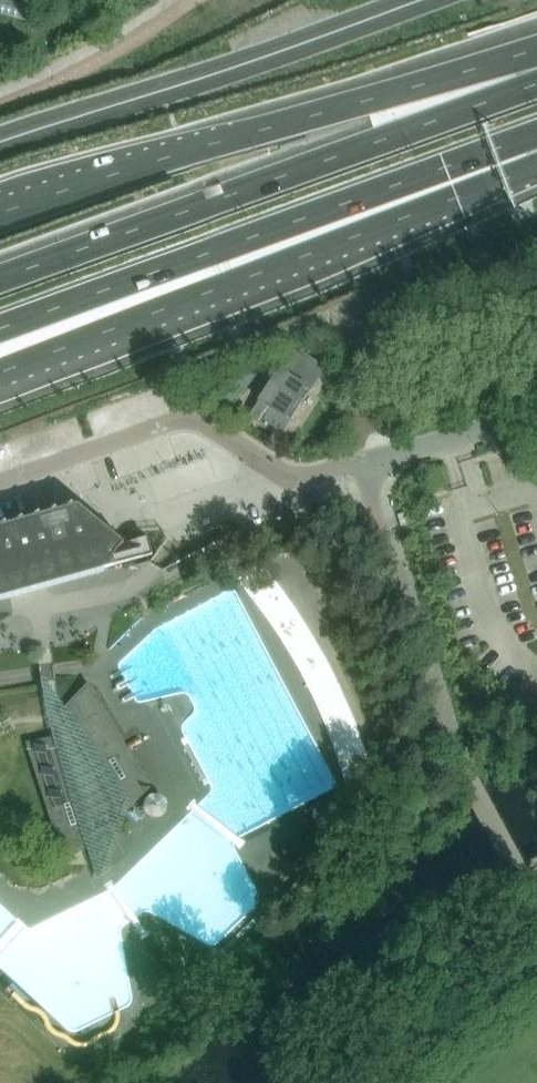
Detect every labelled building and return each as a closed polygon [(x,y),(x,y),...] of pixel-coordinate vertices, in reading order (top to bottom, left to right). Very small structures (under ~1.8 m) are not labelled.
[(278,437),(322,364),(292,344),(279,365),(265,382),(259,390),(264,395),(249,418),(278,437)] [(233,405),(255,376),(239,364),(218,393),(225,399),(233,405)] [(113,565),(111,557),(122,543),(123,542),(122,542),(121,543),(108,533),(110,531),(109,530),(107,532),(80,510),(81,508),(80,507),(79,509),(77,507),(75,507),(72,508),(72,507),(71,505),(64,510),(57,512),(56,512),(54,510),(49,514),(48,515),(39,517),(37,515),(32,519),(31,519),(23,522),(22,521),(21,519),(15,523),(15,524),(6,526),(4,525),(0,527),(0,596),(113,565)] [(261,609),(253,612),(342,784),(377,766),(282,583),(255,597),(261,609)] [(87,688),(64,712),(122,812),(131,802),(147,787),(87,688)] [(64,739),(30,745),(66,856),(95,839),(64,739)] [(150,795),(146,798),(143,803),(143,808),(144,811),(147,815),(150,817),(155,819),(157,818),(162,817),(165,814),(167,810),(167,807),(167,803),(166,800),(163,797),(160,794),(157,794),(153,794),(150,795)]
